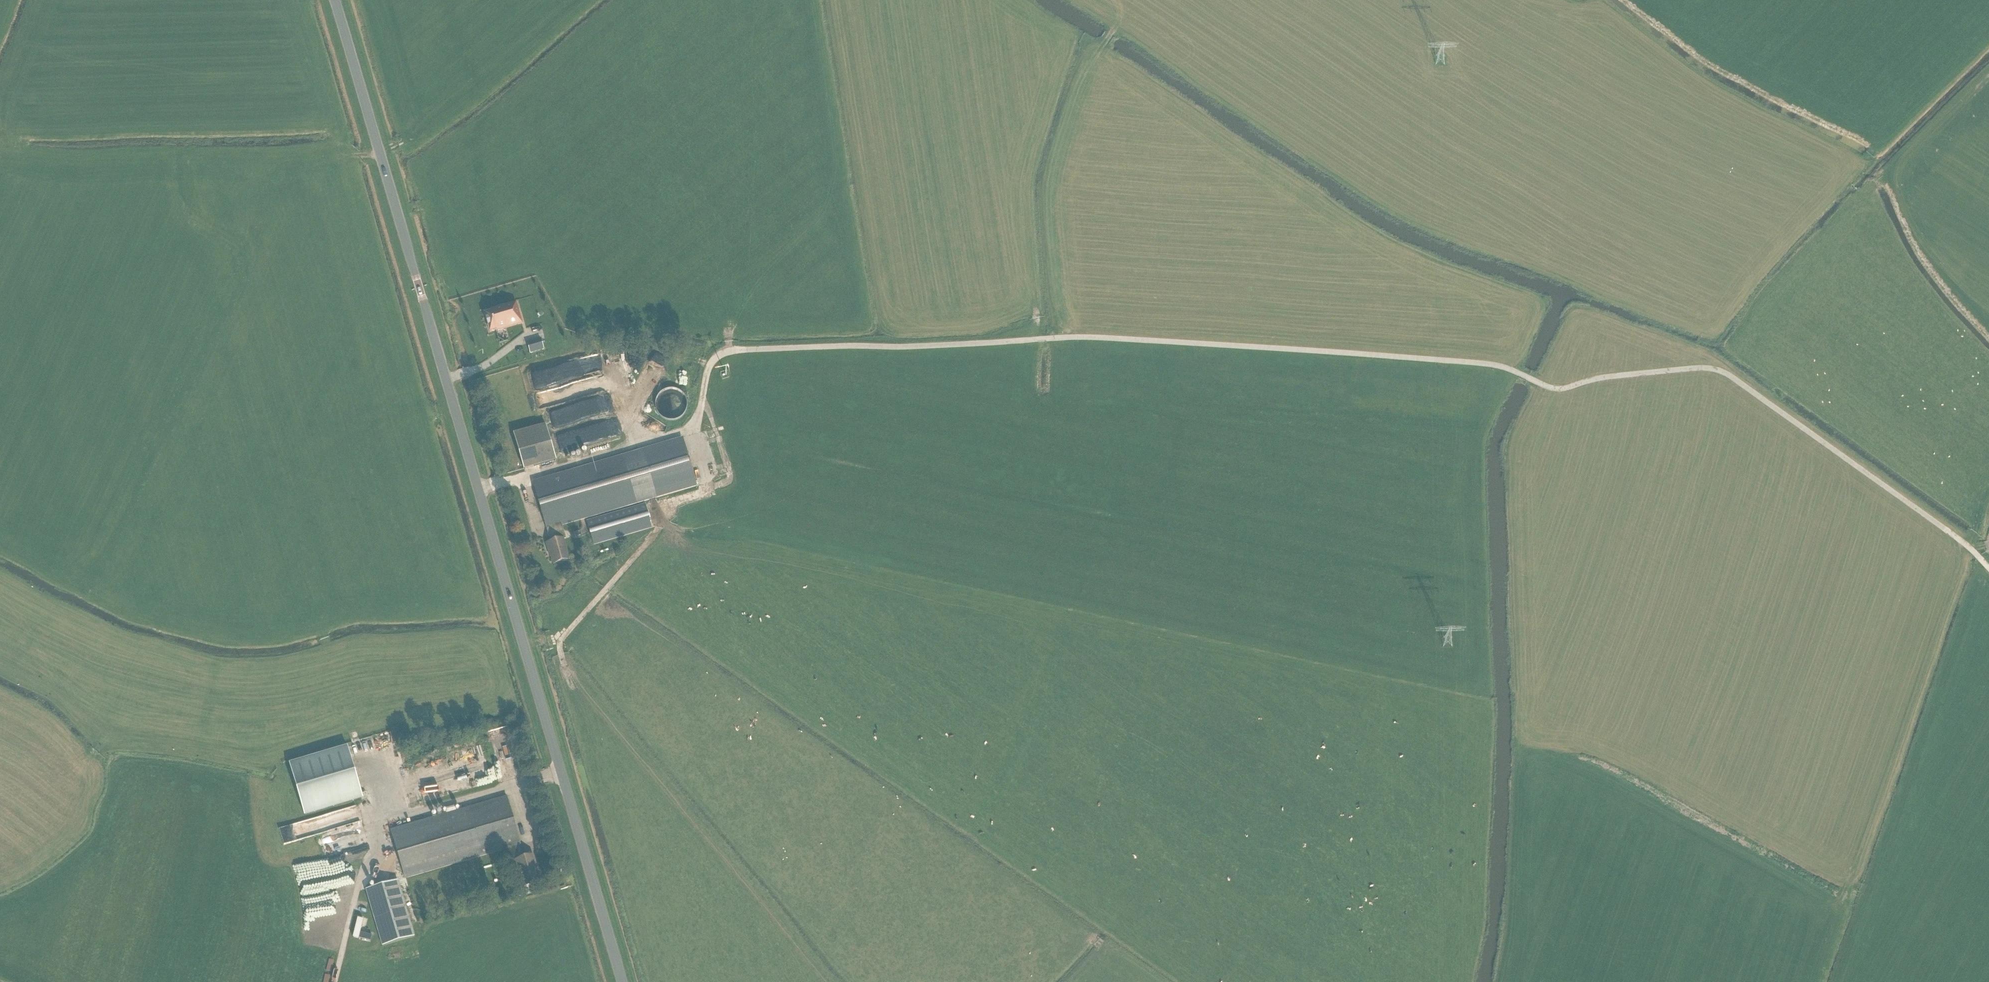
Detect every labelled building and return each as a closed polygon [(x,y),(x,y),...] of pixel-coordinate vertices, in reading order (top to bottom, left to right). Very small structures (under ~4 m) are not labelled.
[(491,311),(485,313),(490,332),(496,330),(497,331),(522,323),(516,303),(491,310),(491,311)] [(541,340),(528,344),(530,353),(544,350),(541,340)] [(667,408),(681,415),(690,398),(675,391),(667,408)] [(547,424),(514,433),(524,469),(556,461),(547,424)] [(579,424),(580,442),(590,442),(590,424),(579,424)] [(549,551),(550,551),(554,564),(569,559),(563,539),(566,538),(562,526),(697,486),(682,438),(533,482),(551,543),(546,544),(549,551)] [(593,545),(648,529),(652,528),(645,504),(626,510),(586,522),(593,545)] [(347,745),(289,762),(304,815),(363,798),(347,745)] [(450,765),(451,771),(463,768),(462,763),(450,765)] [(447,766),(435,770),(437,776),(449,772),(447,766)] [(519,845),(521,845),(506,796),(391,830),(405,878),(503,850),(507,863),(516,861),(524,887),(541,882),(533,855),(523,858),(519,845)] [(366,889),(382,945),(414,936),(398,880),(366,889)]
